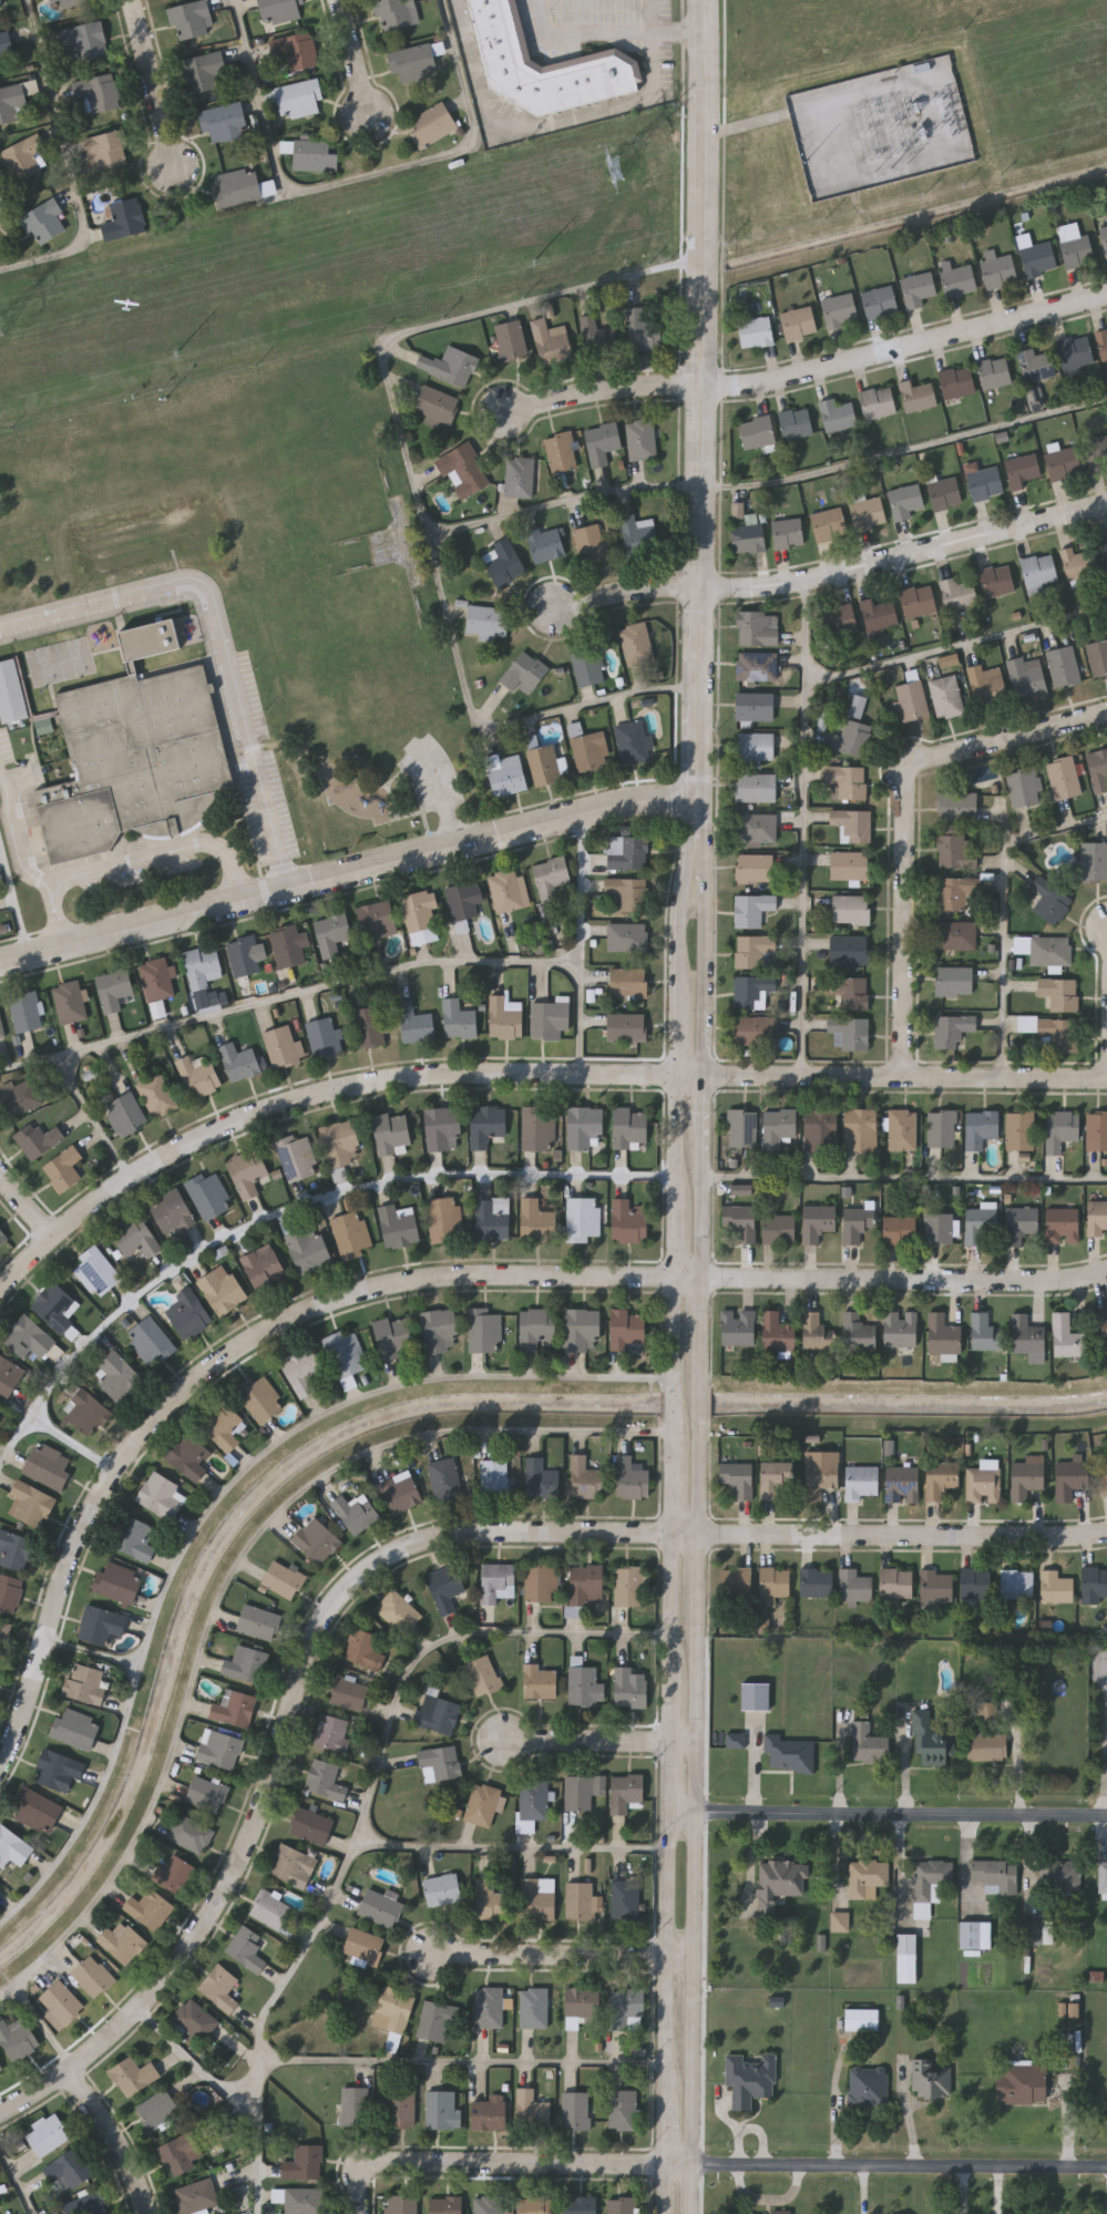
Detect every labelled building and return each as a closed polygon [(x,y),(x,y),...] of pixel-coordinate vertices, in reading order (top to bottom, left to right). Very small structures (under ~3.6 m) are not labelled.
[(96,3),(95,0),(51,0),(52,5),(62,3),(63,9),(96,3)] [(167,9),(199,0),(208,0),(215,30),(181,40),(176,23),(172,24),(167,9)] [(265,25),(259,0),(302,0),(306,16),(265,25)] [(382,31),(374,0),(415,0),(420,21),(382,31)] [(617,47),(544,66),(532,59),(517,0),(469,0),(491,86),(539,115),(646,90),(639,61),(617,47)] [(81,49),(65,52),(61,29),(99,21),(106,58),(83,62),(81,49)] [(8,69),(0,70),(0,31),(7,30),(12,51),(3,53),(8,69)] [(273,58),(269,39),(312,31),(319,65),(290,71),(287,55),(273,58)] [(399,82),(392,50),(431,42),(439,73),(399,82)] [(216,75),(219,90),(189,96),(182,60),(223,51),(227,73),(216,75)] [(115,72),(123,106),(92,113),(89,96),(75,99),(72,81),(115,72)] [(324,100),(319,100),(321,112),(281,120),(275,86),(319,79),(324,100)] [(19,120),(0,125),(0,90),(37,81),(41,100),(16,106),(19,120)] [(459,127),(420,147),(412,133),(419,130),(412,117),(444,100),(459,127)] [(249,132),(207,143),(199,111),(242,101),(249,132)] [(84,139),(123,130),(131,164),(92,173),(84,139)] [(45,147),(34,152),(43,171),(14,183),(0,150),(40,133),(45,147)] [(330,139),(330,152),(339,153),(338,171),(294,170),(295,139),(330,139)] [(216,188),(221,187),(218,174),(255,165),(259,182),(274,180),(277,194),(221,207),(216,188)] [(21,218),(53,196),(64,213),(59,216),(68,228),(41,246),(21,218)] [(102,223),(113,221),(110,203),(141,197),(146,233),(105,240),(102,223)] [(1068,269),(1057,229),(1077,223),(1082,237),(1088,235),(1096,262),(1068,269)] [(1027,278),(1021,249),(1052,242),(1058,270),(1027,278)] [(982,253),(996,250),(997,258),(1014,255),(1018,283),(987,288),(982,253)] [(953,270),(972,265),(978,290),(949,299),(939,265),(951,260),(953,270)] [(937,296),(923,299),(924,306),(908,310),(901,279),(932,273),(937,296)] [(899,314),(868,320),(862,293),(893,286),(899,314)] [(828,329),(821,300),(853,294),(860,322),(828,329)] [(659,350),(627,350),(627,307),(643,307),(643,322),(659,322),(659,350)] [(817,336),(786,340),(781,312),(812,307),(817,336)] [(596,328),(615,327),(616,352),(584,355),(582,316),(595,315),(596,328)] [(773,345),(742,350),(737,322),(769,317),(773,345)] [(493,327),(516,318),(530,352),(505,361),(493,327)] [(537,365),(531,320),(545,318),(546,328),(565,326),(571,360),(537,365)] [(1097,332),(1106,331),(1106,363),(1103,363),(1097,332)] [(1059,341),(1089,336),(1094,363),(1080,366),(1080,370),(1065,373),(1059,341)] [(463,389),(414,369),(421,352),(442,360),(449,344),(476,356),(463,389)] [(1036,356),(1052,352),(1057,377),(1025,383),(1018,352),(1035,349),(1036,356)] [(984,391),(978,362),(1006,357),(1012,386),(984,391)] [(975,394),(945,400),(940,372),(971,367),(975,394)] [(914,388),(932,382),(939,406),(908,414),(899,383),(912,380),(914,388)] [(450,426),(412,411),(422,385),(460,399),(450,426)] [(865,420),(861,392),(892,387),(896,416),(865,420)] [(1033,413),(1048,409),(1043,387),(1028,391),(1033,413)] [(838,407),(853,403),(858,426),(827,432),(820,402),(836,399),(838,407)] [(814,434),(786,441),(779,414),(808,408),(814,434)] [(738,423),(770,414),(778,443),(746,451),(738,423)] [(653,419),(656,459),(628,461),(625,421),(653,419)] [(592,469),(583,430),(615,422),(622,448),(606,451),(608,464),(592,469)] [(570,431),(578,468),(552,474),(543,438),(570,431)] [(1084,442),(1106,437),(1106,468),(1091,472),(1084,442)] [(490,484),(460,499),(448,474),(442,476),(433,459),(469,442),(490,484)] [(1052,482),(1044,455),(1076,447),(1083,473),(1052,482)] [(1044,483),(1012,491),(1005,462),(1036,454),(1044,483)] [(505,498),(505,458),(533,459),(533,498),(505,498)] [(966,474),(997,467),(1004,494),(973,502),(966,474)] [(964,503),(936,512),(927,485),(955,476),(964,503)] [(925,508),(911,511),(912,517),(894,522),(888,492),(920,484),(925,508)] [(886,525),(854,531),(849,504),(881,498),(886,525)] [(734,555),(731,527),(747,525),(746,517),(736,519),(734,504),(744,503),(745,515),(761,514),(766,552),(734,555)] [(811,516),(841,508),(849,534),(818,543),(811,516)] [(636,521),(654,517),(659,545),(626,552),(618,516),(634,513),(636,521)] [(772,522),(802,519),(804,545),(776,549),(772,522)] [(611,558),(581,565),(573,529),(598,523),(602,537),(606,536),(611,558)] [(540,525),(541,532),(557,527),(565,554),(534,563),(525,530),(540,525)] [(495,588),(481,556),(494,550),(492,543),(508,535),(526,574),(495,588)] [(1062,552),(1093,544),(1100,574),(1069,582),(1062,552)] [(1060,584),(1029,593),(1021,561),(1052,552),(1060,584)] [(1009,564),(1016,593),(986,599),(981,571),(1009,564)] [(973,582),(978,605),(947,612),(941,581),(957,577),(959,585),(973,582)] [(901,591),(931,584),(937,612),(906,619),(901,591)] [(900,624),(884,628),(886,636),(871,640),(861,601),(872,598),(874,606),(894,602),(900,624)] [(859,631),(836,637),(828,609),(851,603),(859,631)] [(465,633),(468,605),(508,607),(505,636),(465,633)] [(778,647),(738,647),(738,612),(778,612),(778,647)] [(134,829),(121,832),(125,848),(52,865),(34,790),(76,780),(57,693),(130,675),(120,633),(176,619),(183,647),(134,659),(140,679),(206,664),(235,787),(218,790),(215,800),(209,810),(203,818),(194,824),(185,830),(175,833),(164,836),(154,834),(144,832),(134,829)] [(655,659),(627,666),(618,628),(645,622),(655,659)] [(1086,646),(1106,641),(1106,677),(1095,680),(1086,646)] [(1083,683),(1056,688),(1047,652),(1073,645),(1083,683)] [(571,654),(598,647),(606,680),(578,687),(571,654)] [(513,691),(499,679),(522,648),(547,668),(527,695),(516,687),(513,691)] [(738,681),(738,654),(778,654),(778,681),(738,681)] [(3,724),(0,710),(0,661),(19,657),(32,717),(3,724)] [(1046,694),(1014,699),(1008,660),(1024,657),(1026,668),(1042,666),(1046,694)] [(1001,667),(1007,698),(977,705),(968,667),(982,665),(983,672),(1001,667)] [(930,681),(956,675),(965,714),(937,720),(930,681)] [(929,717),(900,722),(893,686),(922,680),(929,717)] [(775,720),(736,720),(736,694),(775,694),(775,720)] [(824,748),(828,732),(843,736),(853,695),(867,698),(861,722),(874,726),(867,758),(824,748)] [(52,718),(36,721),(39,736),(55,733),(52,718)] [(619,763),(615,724),(643,720),(644,735),(649,734),(653,760),(619,763)] [(604,730),(612,768),(577,775),(570,737),(604,730)] [(762,761),(762,767),(738,767),(738,734),(775,734),(775,761),(762,761)] [(526,749),(553,744),(561,781),(535,787),(526,749)] [(1086,754),(1106,749),(1106,777),(1106,793),(1095,796),(1086,754)] [(527,789),(499,797),(491,770),(503,767),(501,759),(517,755),(527,789)] [(1056,801),(1047,762),(1075,757),(1083,795),(1056,801)] [(832,799),(832,785),(827,785),(827,767),(867,767),(867,799),(832,799)] [(1006,773),(1036,767),(1045,802),(1014,809),(1006,773)] [(777,775),(777,803),(736,803),(736,775),(777,775)] [(977,821),(939,821),(939,793),(977,793),(977,821)] [(872,811),(872,844),(842,844),(842,826),(830,826),(830,811),(872,811)] [(777,814),(777,842),(739,842),(739,814),(777,814)] [(963,826),(946,827),(946,835),(964,835),(963,826)] [(649,836),(649,870),(609,870),(609,836),(649,836)] [(939,836),(977,836),(977,870),(939,870),(939,836)] [(1082,843),(1106,843),(1106,883),(1082,883),(1082,843)] [(831,880),(831,853),(870,853),(870,880),(831,880)] [(773,855),(773,883),(736,883),(736,855),(773,855)] [(534,863),(566,857),(573,883),(557,886),(560,899),(543,903),(534,863)] [(525,875),(532,905),(496,912),(490,874),(517,869),(519,877),(525,875)] [(621,893),(606,893),(606,878),(648,878),(648,912),(621,912),(621,893)] [(940,878),(980,879),(980,912),(940,911),(940,878)] [(1031,889),(1037,878),(1074,898),(1058,927),(1033,913),(1043,895),(1031,889)] [(457,933),(445,886),(473,881),(475,889),(481,888),(483,901),(478,903),(480,915),(468,919),(471,931),(457,933)] [(402,895),(432,890),(441,940),(411,944),(402,895)] [(736,929),(736,896),(778,896),(778,911),(762,911),(762,929),(736,929)] [(871,896),(871,924),(834,924),(834,896),(871,896)] [(400,932),(380,937),(381,942),(369,946),(358,908),(390,899),(400,932)] [(315,920),(348,912),(355,937),(338,942),(341,955),(325,960),(315,920)] [(977,950),(937,950),(937,922),(977,922),(977,950)] [(648,951),(609,951),(609,923),(648,923),(648,951)] [(308,962),(280,970),(270,931),(298,924),(308,962)] [(227,942),(255,935),(264,971),(236,977),(227,942)] [(777,953),(763,953),(763,968),(736,968),(736,936),(777,936),(777,953)] [(831,964),(831,936),(869,936),(869,964),(831,964)] [(1072,939),(1072,966),(1032,966),(1032,939),(1072,939)] [(184,952),(218,944),(224,970),(207,973),(211,986),(193,991),(184,952)] [(141,963),(167,956),(176,995),(150,1001),(141,963)] [(105,1014),(98,974),(130,967),(135,992),(119,996),(122,1011),(105,1014)] [(612,967),(646,967),(646,994),(612,994),(612,967)] [(937,995),(937,967),(973,967),(973,995),(937,995)] [(778,976),(778,991),(766,991),(766,1009),(735,1009),(735,976),(778,976)] [(869,1009),(842,1009),(842,994),(829,994),(829,977),(869,977),(869,1009)] [(53,986),(80,978),(91,1016),(63,1024),(53,986)] [(1078,980),(1078,1012),(1052,1012),(1052,997),(1038,997),(1038,980),(1078,980)] [(10,996),(37,990),(45,1026),(19,1033),(10,996)] [(524,1003),(524,1038),(491,1038),(491,994),(508,994),(508,1003),(524,1003)] [(479,1037),(445,1037),(445,997),(461,997),(461,1004),(479,1004),(479,1037)] [(404,1042),(401,1002),(414,1001),(416,1014),(434,1013),(437,1039),(404,1042)] [(571,1038),(533,1038),(533,1002),(571,1002),(571,1038)] [(387,1045),(359,1047),(356,1007),(383,1006),(387,1045)] [(608,1013),(648,1013),(648,1042),(608,1042),(608,1013)] [(315,1057),(308,1022),(336,1016),(344,1052),(315,1057)] [(936,1048),(936,1016),(977,1016),(977,1032),(962,1032),(962,1048),(936,1048)] [(735,1046),(735,1017),(775,1017),(775,1046),(735,1046)] [(869,1050),(837,1050),(837,1034),(828,1034),(829,1018),(870,1018),(869,1050)] [(1079,1019),(1078,1053),(1044,1053),(1045,1037),(1038,1037),(1038,1019),(1079,1019)] [(264,1032),(291,1024),(296,1041),(301,1038),(307,1058),(275,1068),(264,1032)] [(256,1047),(264,1073),(233,1083),(221,1046),(236,1041),(239,1053),(256,1047)] [(180,1059),(192,1055),(195,1065),(215,1059),(224,1088),(191,1098),(180,1059)] [(153,1118),(139,1083),(164,1072),(180,1108),(153,1118)] [(4,1088),(37,1080),(43,1107),(11,1114),(4,1088)] [(151,1121),(125,1138),(105,1108),(131,1091),(151,1121)] [(473,1106),(508,1106),(508,1136),(490,1136),(490,1149),(473,1149),(473,1106)] [(463,1149),(428,1149),(428,1107),(463,1107),(463,1149)] [(524,1150),(524,1107),(557,1107),(557,1150),(524,1150)] [(605,1107),(605,1138),(592,1138),(592,1149),(570,1149),(570,1107),(605,1107)] [(615,1148),(615,1108),(648,1108),(648,1148),(615,1148)] [(757,1147),(729,1147),(729,1110),(757,1110),(757,1147)] [(797,1110),(797,1138),(781,1138),(781,1151),(765,1151),(765,1110),(797,1110)] [(838,1110),(838,1151),(804,1151),(804,1110),(838,1110)] [(878,1110),(878,1151),(844,1151),(844,1110),(878,1110)] [(918,1110),(918,1150),(891,1150),(890,1110),(918,1110)] [(956,1134),(956,1147),(930,1147),(930,1110),(961,1110),(961,1134),(956,1134)] [(376,1117),(410,1113),(413,1144),(406,1144),(407,1152),(380,1155),(376,1117)] [(966,1113),(1000,1113),(1000,1138),(984,1138),(984,1151),(966,1151),(966,1113)] [(1006,1150),(1006,1113),(1036,1113),(1036,1150),(1006,1150)] [(1047,1156),(1047,1113),(1079,1113),(1079,1141),(1063,1141),(1063,1156),(1047,1156)] [(1088,1113),(1106,1113),(1106,1151),(1088,1151),(1088,1113)] [(321,1127),(356,1118),(366,1159),(331,1168),(321,1127)] [(14,1136),(34,1120),(45,1135),(58,1125),(68,1137),(34,1162),(14,1136)] [(276,1140),(307,1131),(320,1172),(289,1182),(276,1140)] [(42,1167),(75,1145),(84,1158),(74,1165),(83,1179),(61,1193),(42,1167)] [(270,1175),(256,1180),(260,1195),(243,1201),(228,1159),(262,1148),(270,1175)] [(336,1183),(350,1179),(347,1167),(333,1170),(336,1183)] [(187,1181),(216,1168),(234,1208),(205,1221),(187,1181)] [(753,1195),(753,1185),(733,1185),(733,1195),(753,1195)] [(197,1224),(167,1237),(152,1201),(182,1188),(197,1224)] [(462,1241),(431,1242),(429,1198),(460,1197),(462,1241)] [(478,1197),(511,1197),(511,1240),(478,1240),(478,1197)] [(542,1203),(557,1203),(557,1240),(523,1240),(523,1197),(542,1197),(542,1203)] [(588,1241),(568,1241),(568,1197),(601,1197),(601,1236),(588,1236),(588,1241)] [(648,1241),(613,1241),(613,1198),(631,1198),(631,1211),(648,1211),(648,1241)] [(1088,1201),(1106,1201),(1106,1230),(1106,1236),(1088,1236),(1088,1201)] [(380,1206),(397,1203),(399,1213),(417,1210),(421,1242),(387,1248),(380,1206)] [(802,1244),(803,1206),(836,1207),(836,1231),(821,1231),(820,1244),(802,1244)] [(756,1244),(739,1244),(739,1229),(722,1229),(722,1207),(756,1207),(756,1244)] [(331,1218),(362,1209),(372,1244),(361,1248),(363,1254),(344,1260),(331,1218)] [(998,1209),(998,1246),(966,1246),(966,1209),(998,1209)] [(1038,1209),(1038,1234),(1024,1234),(1024,1246),(1006,1246),(1006,1209),(1038,1209)] [(1079,1209),(1079,1243),(1046,1243),(1046,1209),(1079,1209)] [(875,1229),(862,1229),(862,1246),(844,1246),(844,1211),(875,1211),(875,1229)] [(164,1250),(150,1258),(143,1248),(127,1257),(112,1231),(142,1213),(164,1250)] [(926,1243),(926,1213),(954,1213),(954,1243),(926,1243)] [(796,1216),(796,1244),(762,1244),(762,1216),(796,1216)] [(884,1246),(884,1218),(916,1218),(916,1246),(884,1246)] [(286,1233),(318,1220),(335,1262),(303,1274),(286,1233)] [(243,1255),(275,1243),(288,1279),(257,1291),(243,1255)] [(83,1264),(79,1255),(102,1244),(122,1284),(92,1299),(78,1267),(83,1264)] [(250,1296),(222,1316),(197,1282),(226,1262),(250,1296)] [(75,1322),(64,1335),(32,1306),(55,1281),(78,1301),(65,1313),(75,1322)] [(185,1339),(168,1311),(181,1304),(175,1295),(193,1285),(214,1322),(185,1339)] [(421,1312),(457,1308),(461,1351),(427,1354),(421,1312)] [(470,1352),(470,1309),(502,1309),(502,1352),(470,1352)] [(521,1309),(557,1309),(557,1340),(540,1340),(540,1352),(521,1352),(521,1309)] [(601,1309),(601,1351),(566,1351),(566,1309),(601,1309)] [(613,1351),(613,1310),(646,1310),(646,1351),(613,1351)] [(756,1346),(722,1346),(722,1311),(756,1311),(756,1346)] [(796,1325),(796,1352),(762,1352),(762,1311),(780,1311),(780,1325),(796,1325)] [(1098,1313),(1106,1311),(1106,1353),(1098,1313)] [(834,1328),(834,1349),(802,1349),(802,1312),(821,1312),(821,1328),(834,1328)] [(875,1351),(844,1351),(844,1312),(862,1312),(862,1325),(875,1325),(875,1351)] [(918,1312),(916,1355),(899,1355),(899,1347),(883,1346),(884,1312),(918,1312)] [(961,1326),(961,1355),(930,1355),(930,1312),(945,1312),(945,1326),(961,1326)] [(33,1366),(3,1337),(27,1313),(57,1342),(33,1366)] [(1000,1351),(972,1351),(972,1313),(991,1313),(991,1328),(1000,1328),(1000,1351)] [(1054,1313),(1072,1313),(1072,1334),(1087,1334),(1087,1357),(1054,1357),(1054,1313)] [(131,1331),(152,1314),(178,1349),(152,1370),(131,1342),(136,1337),(131,1331)] [(1013,1314),(1029,1314),(1029,1328),(1045,1328),(1045,1354),(1013,1354),(1013,1314)] [(376,1322),(410,1315),(417,1355),(383,1361),(376,1322)] [(368,1371),(337,1378),(326,1337),(344,1332),(345,1335),(358,1332),(368,1371)] [(309,1377),(317,1392),(301,1400),(281,1361),(312,1345),(325,1370),(309,1377)] [(100,1382),(109,1373),(100,1365),(116,1349),(146,1380),(122,1404),(100,1382)] [(19,1394),(0,1394),(0,1360),(19,1360),(19,1394)] [(235,1393),(252,1376),(257,1382),(262,1376),(288,1403),(266,1424),(235,1393)] [(89,1437),(62,1408),(86,1386),(113,1415),(89,1437)] [(242,1442),(229,1454),(198,1423),(223,1398),(247,1423),(235,1435),(242,1442)] [(203,1464),(208,1468),(197,1483),(166,1456),(187,1431),(213,1452),(203,1464)] [(75,1457),(62,1489),(23,1475),(37,1442),(75,1457)] [(603,1496),(570,1496),(570,1453),(585,1453),(585,1468),(603,1468),(603,1496)] [(616,1496),(616,1453),(631,1453),(631,1464),(648,1464),(648,1496),(616,1496)] [(526,1455),(542,1455),(542,1467),(557,1468),(557,1495),(525,1495),(526,1455)] [(441,1498),(432,1460),(453,1456),(462,1494),(441,1498)] [(1026,1464),(1026,1456),(1045,1456),(1045,1490),(1028,1490),(1028,1503),(1012,1503),(1012,1464),(1026,1464)] [(510,1475),(510,1496),(484,1496),(484,1458),(506,1458),(506,1475),(510,1475)] [(839,1490),(806,1490),(806,1462),(839,1462),(839,1490)] [(1001,1503),(967,1503),(967,1468),(986,1468),(986,1462),(1001,1462),(1001,1503)] [(1056,1463),(1089,1463),(1090,1488),(1073,1488),(1073,1503),(1057,1504),(1056,1463)] [(1098,1464),(1106,1463),(1106,1498),(1101,1498),(1098,1464)] [(754,1464),(754,1500),(737,1500),(737,1486),(720,1486),(720,1464),(754,1464)] [(761,1464),(793,1464),(793,1487),(780,1487),(780,1500),(761,1500),(761,1464)] [(926,1464),(960,1464),(960,1488),(944,1488),(944,1500),(926,1500),(926,1464)] [(862,1497),(862,1501),(847,1501),(847,1467),(879,1467),(879,1497),(862,1497)] [(422,1498),(392,1511),(379,1482),(408,1468),(422,1498)] [(886,1468),(920,1468),(920,1503),(886,1503),(886,1468)] [(136,1498),(156,1469),(181,1486),(174,1496),(185,1504),(173,1523),(136,1498)] [(57,1497),(42,1528),(9,1513),(16,1497),(11,1495),(18,1478),(57,1497)] [(329,1501),(341,1493),(347,1501),(362,1492),(379,1515),(352,1534),(329,1501)] [(111,1545),(125,1513),(158,1527),(151,1545),(157,1547),(151,1562),(111,1545)] [(290,1537),(314,1514),(341,1541),(318,1564),(290,1537)] [(32,1567),(0,1567),(0,1534),(32,1534),(32,1567)] [(260,1582),(274,1558),(305,1575),(291,1600),(260,1582)] [(100,1569),(105,1571),(109,1561),(145,1574),(135,1605),(92,1591),(100,1569)] [(454,1610),(439,1615),(426,1574),(457,1562),(465,1590),(449,1595),(454,1610)] [(513,1562),(513,1597),(495,1597),(495,1603),(480,1603),(480,1562),(513,1562)] [(555,1564),(555,1600),(524,1600),(524,1564),(555,1564)] [(603,1565),(602,1603),(568,1602),(568,1564),(603,1565)] [(643,1605),(613,1605),(613,1566),(643,1566),(643,1605)] [(725,1596),(725,1569),(752,1569),(752,1596),(725,1596)] [(790,1597),(761,1597),(761,1569),(790,1569),(790,1597)] [(801,1597),(801,1569),(832,1569),(832,1597),(801,1597)] [(1083,1569),(1106,1569),(1106,1597),(1100,1597),(1100,1606),(1083,1606),(1083,1569)] [(913,1570),(913,1599),(881,1599),(881,1570),(913,1570)] [(961,1599),(961,1570),(990,1570),(990,1599),(961,1599)] [(841,1601),(841,1571),(872,1571),(872,1601),(841,1601)] [(1034,1571),(1034,1599),(1001,1599),(1001,1571),(1034,1571)] [(1075,1603),(1042,1603),(1042,1571),(1058,1571),(1058,1579),(1075,1579),(1075,1603)] [(921,1574),(953,1574),(953,1601),(921,1601),(921,1574)] [(20,1611),(0,1611),(0,1575),(20,1575),(20,1611)] [(375,1606),(393,1587),(421,1615),(402,1633),(375,1606)] [(273,1640),(235,1628),(244,1601),(281,1615),(273,1640)] [(130,1615),(123,1639),(116,1638),(114,1647),(79,1638),(88,1605),(130,1615)] [(9,1653),(0,1653),(0,1621),(9,1621),(9,1653)] [(379,1634),(368,1668),(341,1660),(352,1626),(379,1634)] [(236,1660),(239,1644),(269,1651),(262,1683),(221,1674),(224,1657),(236,1660)] [(476,1697),(462,1664),(488,1653),(502,1685),(476,1697)] [(64,1697),(73,1662),(111,1672),(102,1706),(64,1697)] [(539,1668),(556,1668),(556,1697),(523,1697),(523,1662),(539,1662),(539,1668)] [(604,1682),(604,1704),(567,1704),(567,1665),(595,1665),(595,1682),(604,1682)] [(613,1667),(631,1667),(631,1672),(646,1672),(646,1705),(613,1705),(613,1667)] [(361,1711),(326,1701),(334,1674),(369,1683),(361,1711)] [(452,1733),(411,1723),(416,1708),(420,1709),(427,1683),(440,1687),(438,1698),(460,1703),(452,1733)] [(257,1697),(247,1728),(211,1716),(221,1684),(257,1697)] [(743,1711),(771,1711),(771,1684),(743,1684),(743,1711)] [(982,1721),(981,1702),(995,1702),(996,1721),(982,1721)] [(58,1715),(63,1718),(68,1708),(103,1720),(92,1752),(50,1738),(58,1715)] [(954,1731),(954,1755),(945,1755),(946,1765),(914,1766),(913,1710),(930,1710),(931,1731),(954,1731)] [(344,1752),(312,1744),(320,1712),(351,1720),(344,1752)] [(888,1735),(888,1763),(851,1763),(851,1721),(871,1721),(871,1735),(888,1735)] [(196,1759),(206,1728),(243,1739),(234,1770),(196,1759)] [(984,1734),(1005,1734),(1005,1760),(967,1760),(967,1729),(984,1729),(984,1734)] [(727,1749),(746,1749),(746,1734),(728,1733),(727,1749)] [(782,1740),(814,1740),(813,1771),(765,1770),(766,1734),(782,1734),(782,1740)] [(423,1781),(419,1749),(457,1744),(461,1776),(423,1781)] [(88,1764),(81,1780),(69,1775),(62,1792),(34,1781),(48,1747),(88,1764)] [(344,1800),(304,1788),(314,1756),(339,1764),(334,1782),(348,1786),(344,1800)] [(219,1812),(185,1800),(194,1773),(229,1786),(219,1812)] [(564,1808),(564,1773),(595,1773),(595,1794),(592,1794),(592,1808),(564,1808)] [(643,1773),(643,1801),(628,1801),(628,1813),(609,1813),(609,1773),(643,1773)] [(546,1777),(546,1818),(533,1818),(533,1831),(519,1831),(519,1777),(546,1777)] [(463,1818),(474,1781),(501,1788),(490,1826),(463,1818)] [(64,1805),(49,1836),(12,1818),(29,1787),(64,1805)] [(287,1831),(298,1804),(335,1820),(324,1845),(287,1831)] [(202,1855),(165,1836),(178,1812),(214,1829),(202,1855)] [(4,1869),(0,1866),(0,1822),(1,1821),(35,1847),(21,1866),(12,1859),(4,1869)] [(267,1872),(281,1842),(318,1858),(305,1888),(267,1872)] [(197,1867),(181,1894),(154,1877),(171,1851),(197,1867)] [(914,1904),(914,1859),(953,1861),(953,1883),(939,1883),(939,1900),(929,1900),(929,1904),(914,1904)] [(807,1861),(807,1894),(776,1894),(776,1920),(757,1920),(757,1861),(807,1861)] [(889,1861),(889,1886),(850,1886),(850,1861),(889,1861)] [(984,1894),(984,1882),(971,1882),(971,1861),(1017,1861),(1017,1894),(984,1894)] [(1039,1861),(1080,1861),(1080,1889),(1039,1889),(1039,1861)] [(1098,1861),(1106,1861),(1106,1893),(1098,1893),(1098,1861)] [(458,1872),(462,1900),(428,1906),(423,1877),(458,1872)] [(509,1877),(509,1917),(475,1917),(475,1877),(509,1877)] [(521,1877),(554,1877),(554,1918),(521,1918),(521,1877)] [(638,1918),(611,1918),(611,1878),(638,1878),(638,1918)] [(565,1917),(565,1880),(592,1880),(592,1895),(599,1895),(599,1917),(565,1917)] [(154,1931),(122,1907),(134,1890),(141,1896),(148,1886),(174,1904),(154,1931)] [(404,1903),(393,1928),(357,1911),(368,1886),(404,1903)] [(247,1913),(262,1887),(294,1904),(285,1920),(296,1927),(291,1936),(247,1913)] [(832,1933),(851,1933),(850,1912),(832,1913),(832,1933)] [(959,1948),(959,1920),(990,1920),(990,1948),(959,1948)] [(1024,1920),(1043,1920),(1043,1943),(1024,1943),(1024,1920)] [(1044,1945),(1054,1945),(1055,1921),(1045,1920),(1044,1945)] [(96,1938),(109,1926),(116,1934),(129,1923),(147,1941),(123,1965),(96,1938)] [(254,1952),(266,1960),(258,1972),(224,1950),(242,1923),(264,1937),(254,1952)] [(342,1950),(351,1926),(387,1938),(378,1964),(342,1950)] [(915,1982),(895,1982),(895,1934),(915,1934),(915,1982)] [(69,1971),(90,1952),(114,1979),(93,1998),(69,1971)] [(227,1992),(238,2002),(229,2013),(197,1987),(218,1961),(238,1978),(227,1992)] [(37,1998),(58,1978),(84,2006),(63,2026),(37,1998)] [(382,1986),(414,1993),(404,2032),(372,2025),(382,1986)] [(475,2027),(475,1986),(503,1986),(503,2027),(475,2027)] [(519,2027),(519,1986),(546,1986),(546,2027),(519,2027)] [(564,1986),(598,1986),(598,2016),(577,2016),(577,2027),(564,2027),(564,1986)] [(609,1988),(644,1988),(644,2018),(609,2018),(609,1988)] [(171,2017),(188,1996),(218,2020),(199,2042),(171,2017)] [(423,1999),(453,2005),(447,2041),(417,2036),(423,1999)] [(1071,2018),(1081,2018),(1080,2003),(1071,2004),(1071,2018)] [(878,2009),(878,2030),(843,2030),(843,2009),(878,2009)] [(12,2061),(0,2041),(0,2019),(3,2017),(7,2023),(22,2015),(40,2046),(12,2061)] [(107,2070),(130,2054),(140,2068),(150,2060),(161,2075),(127,2099),(107,2070)] [(776,2054),(776,2098),(750,2098),(750,2111),(731,2111),(731,2087),(725,2087),(725,2054),(776,2054)] [(933,2059),(933,2066),(951,2066),(951,2098),(913,2098),(913,2059),(933,2059)] [(1046,2064),(1046,2102),(997,2102),(997,2064),(1046,2064)] [(548,2096),(547,2068),(535,2068),(536,2096),(548,2096)] [(849,2068),(886,2068),(886,2107),(849,2107),(849,2068)] [(387,2084),(414,2084),(414,2125),(387,2125),(387,2084)] [(181,2110),(150,2131),(133,2108),(164,2087),(181,2110)] [(367,2124),(339,2124),(339,2087),(367,2087),(367,2124)] [(551,2101),(551,2125),(516,2125),(516,2088),(534,2088),(534,2101),(551,2101)] [(636,2129),(608,2129),(608,2089),(636,2089),(636,2129)] [(461,2108),(461,2128),(426,2128),(426,2090),(454,2090),(454,2108),(461,2108)] [(588,2091),(588,2129),(561,2129),(561,2091),(588,2091)] [(471,2129),(471,2100),(489,2100),(489,2097),(506,2097),(506,2129),(471,2129)] [(33,2131),(29,2124),(53,2109),(70,2136),(39,2156),(25,2135),(33,2131)] [(194,2165),(172,2177),(156,2148),(187,2131),(194,2145),(186,2150),(194,2165)] [(321,2177),(281,2177),(281,2160),(294,2160),(294,2143),(321,2143),(321,2177)] [(66,2191),(59,2177),(50,2183),(41,2167),(75,2145),(93,2174),(66,2191)] [(218,2203),(181,2213),(174,2186),(211,2176),(218,2203)] [(271,2200),(271,2187),(322,2186),(322,2213),(284,2213),(284,2200),(271,2200)] [(109,2213),(106,2213),(67,2213),(62,2203),(98,2187),(109,2213)] [(417,2194),(417,2213),(385,2213),(385,2194),(417,2194)] [(462,2195),(462,2213),(429,2213),(429,2195),(462,2195)] [(502,2195),(502,2213),(473,2213),(473,2195),(502,2195)] [(597,2195),(597,2213),(564,2213),(564,2195),(597,2195)] [(551,2196),(551,2213),(516,2213),(515,2196),(551,2196)] [(634,2196),(634,2213),(607,2213),(607,2196),(634,2196)]
